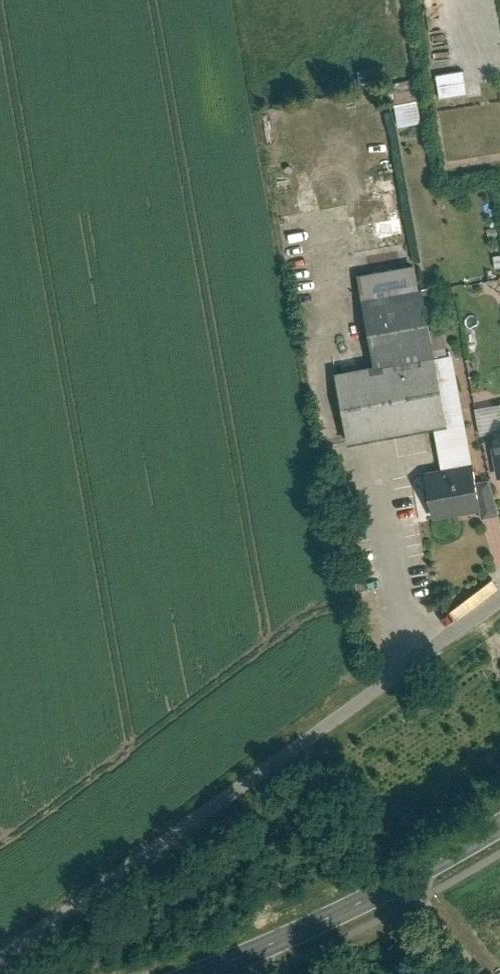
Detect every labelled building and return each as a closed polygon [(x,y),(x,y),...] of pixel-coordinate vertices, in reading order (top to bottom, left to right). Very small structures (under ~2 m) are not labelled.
[(464,93),(463,69),(434,72),(436,96),(464,93)] [(394,125),(418,122),(415,99),(391,102),(394,125)] [(361,182),(373,238),(403,231),(390,175),(361,182)] [(346,448),(434,431),(442,471),(481,464),(473,423),(460,355),(445,358),(431,286),(369,299),(383,371),(332,380),(346,448)] [(489,433),(499,478),(499,431),(489,433)] [(490,511),(481,464),(425,475),(434,522),(490,511)]
